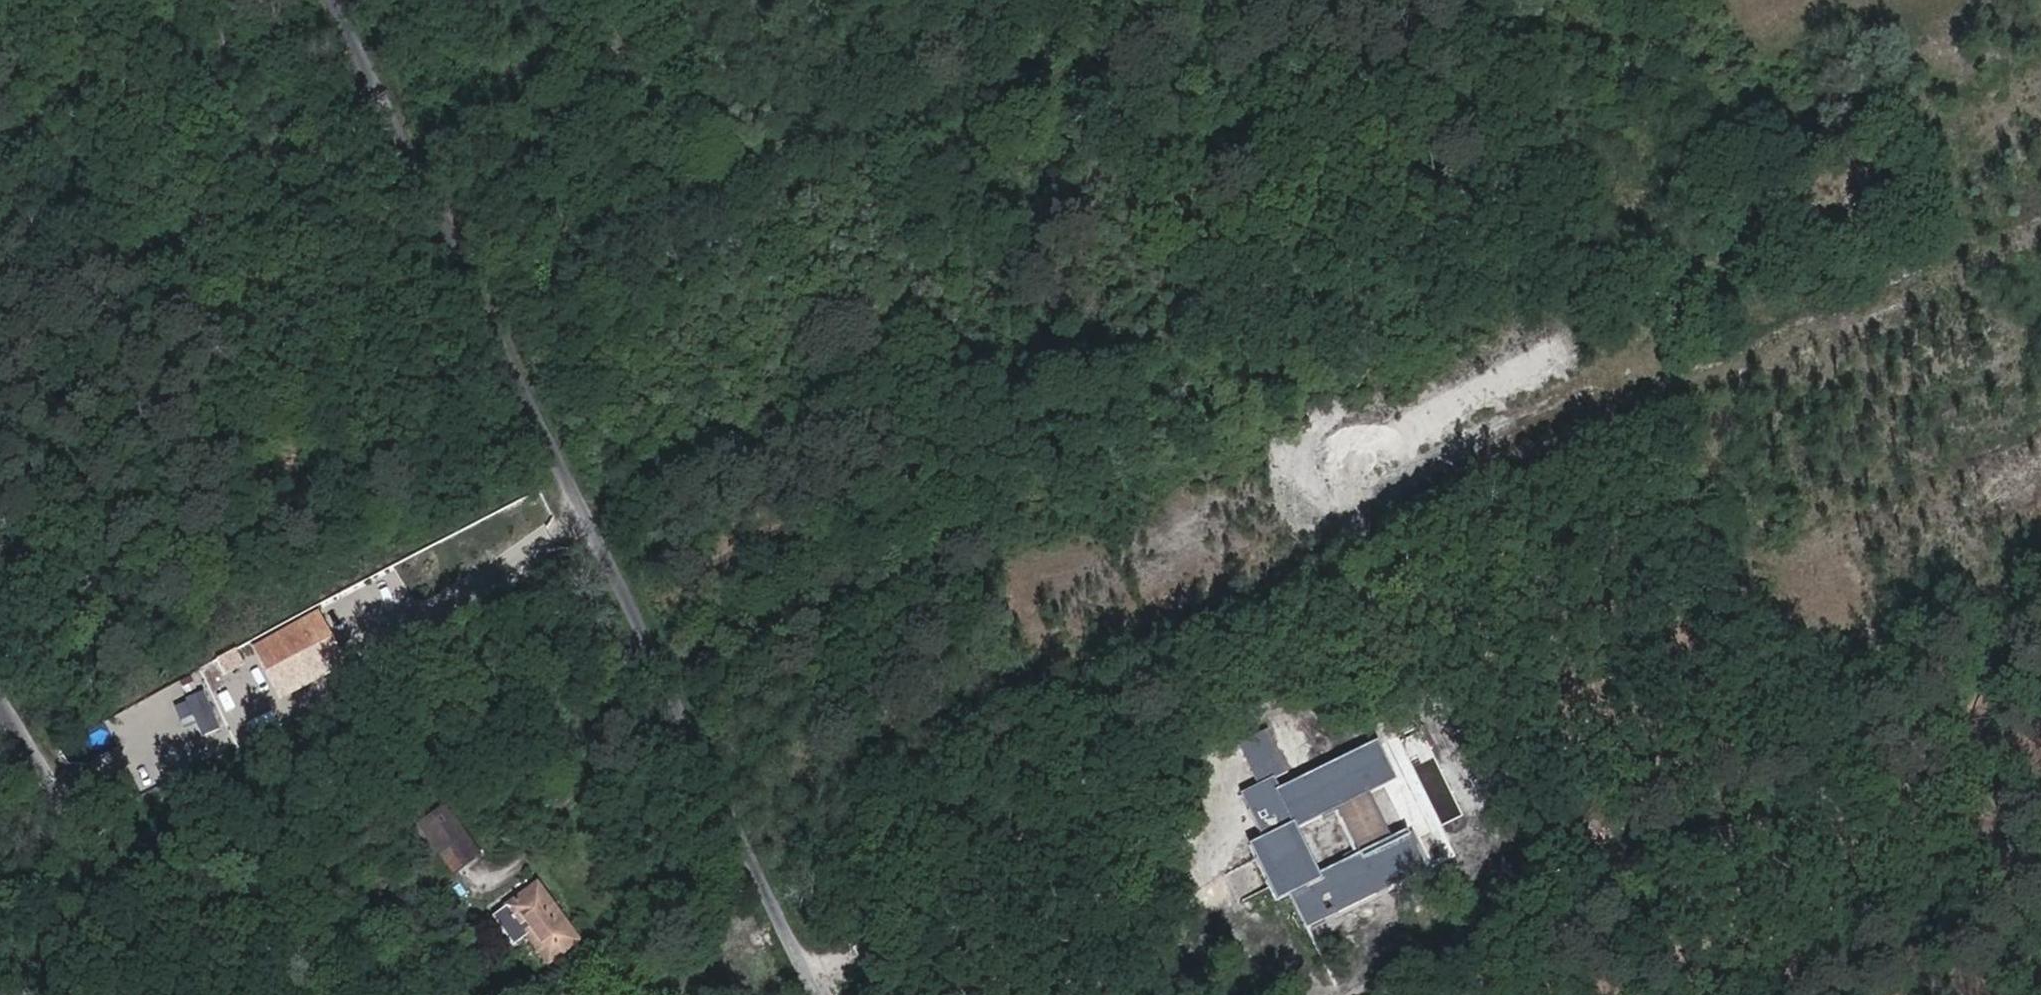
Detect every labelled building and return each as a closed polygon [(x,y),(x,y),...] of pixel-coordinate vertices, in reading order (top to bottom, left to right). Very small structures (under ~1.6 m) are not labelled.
[(405,582),(416,602),(539,536),(531,516),(405,582)] [(369,618),(395,605),(385,586),(360,599),(369,618)] [(319,612),(268,631),(276,652),(257,659),(264,680),(335,654),(319,612)] [(157,718),(165,738),(135,751),(141,766),(176,751),(182,767),(189,764),(180,742),(226,723),(214,694),(157,718)] [(180,743),(187,764),(228,749),(220,729),(180,743)] [(1290,892),(1306,922),(1416,868),(1400,835),(1320,872),(1296,826),(1377,787),(1360,756),(1250,810),(1263,838),(1252,845),(1279,898),(1290,892)] [(422,827),(457,874),(482,855),(446,809),(422,827)] [(522,928),(550,965),(583,941),(536,881),(489,915),(507,939),(522,928)]
